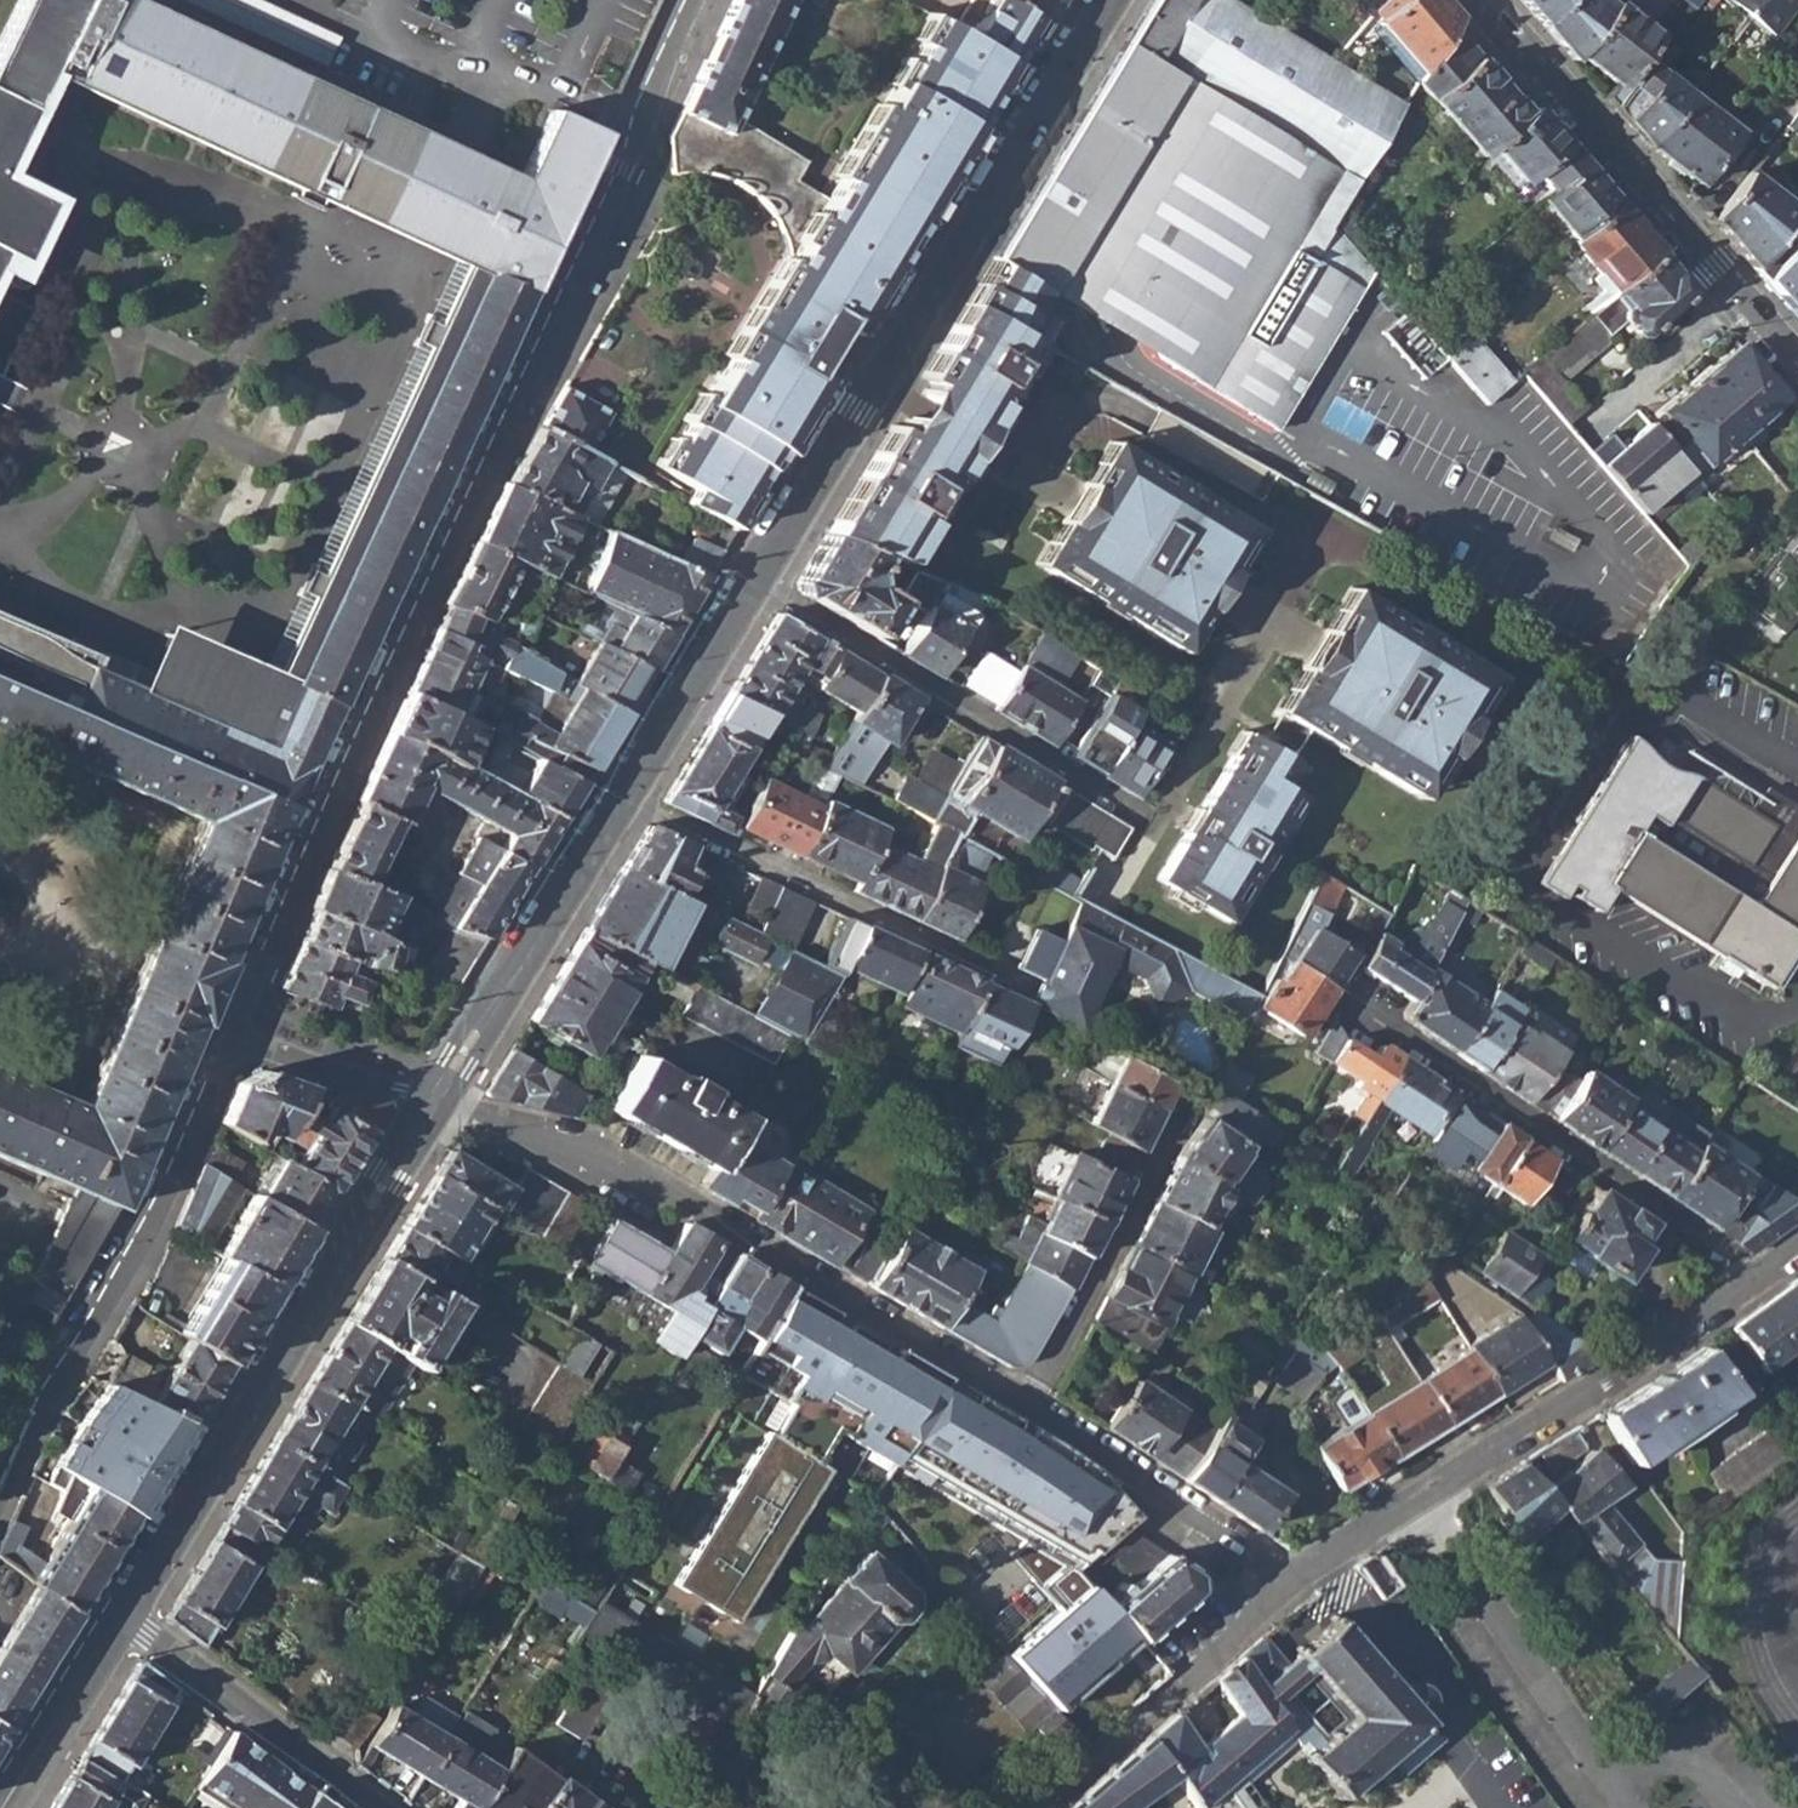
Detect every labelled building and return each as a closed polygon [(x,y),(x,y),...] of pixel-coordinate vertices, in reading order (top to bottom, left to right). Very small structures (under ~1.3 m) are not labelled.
[(47,70),(82,0),(17,0),(0,34),(0,166),(47,70)] [(518,178),(137,0),(82,0),(47,70),(299,187),(294,198),(313,206),(317,195),(453,257),(477,268),(518,178)] [(727,521),(738,526),(1044,23),(1008,0),(944,0),(971,17),(962,33),(937,16),(920,43),(909,62),(893,89),(826,199),(795,181),(807,161),(736,118),(791,0),(734,0),(668,137),(672,175),(714,178),(745,191),(763,207),(773,220),(781,235),(787,257),(788,262),(707,395),(690,422),(679,442),(664,466),(697,485),(688,501),(727,521)] [(1044,23),(1058,0),(1008,0),(1044,23)] [(1369,271),(1359,259),(1330,226),(1405,101),(1229,0),(1151,0),(1026,205),(1083,240),(1085,236),(1101,245),(1099,250),(1114,259),(1108,268),(1159,359),(1276,428),(1369,271)] [(1368,18),(1374,13),(1384,0),(1354,0),(1368,18)] [(1442,0),(1384,0),(1374,13),(1382,22),(1378,25),(1380,29),(1422,73),(1455,16),(1442,0)] [(1544,24),(1564,0),(1523,0),(1544,24)] [(1574,58),(1578,53),(1615,7),(1606,0),(1564,0),(1544,24),(1574,58)] [(1656,33),(1658,35),(1642,56),(1652,64),(1694,7),(1685,0),(1682,0),(1656,33)] [(1748,16),(1762,27),(1773,36),(1797,3),(1797,0),(1727,0),(1748,16)] [(1615,7),(1578,53),(1609,77),(1616,83),(1606,96),(1618,110),(1652,64),(1642,56),(1658,35),(1656,33),(1618,3),(1615,7)] [(913,40),(920,43),(937,16),(929,12),(913,40)] [(1488,54),(1455,16),(1422,73),(1416,82),(1480,156),(1489,149),(1496,143),(1528,115),(1480,61),(1488,54)] [(1730,38),(1779,75),(1796,54),(1773,36),(1762,27),(1748,16),(1730,38)] [(1414,85),(1416,82),(1422,73),(1380,29),(1372,36),(1414,85)] [(1536,109),(1488,54),(1480,61),(1528,115),(1536,109)] [(885,84),(893,89),(909,62),(901,58),(885,84)] [(1618,110),(1648,144),(1689,92),(1652,64),(1618,110)] [(1648,144),(1694,182),(1742,122),(1734,116),(1729,122),(1689,92),(1648,144)] [(1583,165),(1536,109),(1528,115),(1496,143),(1527,178),(1537,170),(1553,190),(1583,165)] [(518,178),(477,268),(453,257),(265,670),(162,626),(144,675),(76,644),(74,648),(0,618),(0,740),(199,821),(79,1106),(48,1178),(86,1194),(81,1203),(77,1201),(32,1281),(39,1285),(31,1300),(57,1315),(119,1204),(196,1030),(213,991),(340,704),(362,655),(416,532),(600,133),(555,112),(549,110),(518,178)] [(1786,125),(1797,135),(1797,111),(1786,125)] [(1519,184),(1527,178),(1496,143),(1489,149),(1519,184)] [(1617,204),(1583,165),(1553,190),(1547,196),(1541,201),(1575,241),(1592,226),(1617,204)] [(1713,220),(1765,280),(1778,263),(1767,250),(1797,210),(1750,173),(1713,220)] [(16,261),(44,201),(0,178),(0,254),(16,261)] [(1659,253),(1617,204),(1592,226),(1575,241),(1562,252),(1568,260),(1579,250),(1599,274),(1592,281),(1607,299),(1659,253)] [(1083,240),(1026,205),(1011,229),(994,259),(1044,290),(1103,325),(1159,359),(1108,268),(1114,259),(1099,250),(1101,245),(1085,236),(1083,240)] [(1797,319),(1797,236),(1778,263),(1765,280),(1797,319)] [(1677,274),(1659,253),(1607,299),(1538,359),(1560,383),(1606,343),(1603,340),(1625,323),(1635,334),(1642,335),(1647,331),(1691,291),(1677,274)] [(894,422),(826,533),(877,554),(900,563),(934,509),(931,506),(942,487),(945,489),(1006,391),(1004,389),(1015,369),(1021,372),(1041,341),(1025,332),(1044,290),(994,259),(923,375),(929,379),(900,427),(894,422)] [(893,297),(905,277),(897,273),(885,293),(893,297)] [(31,309),(0,294),(0,373),(31,309)] [(1659,343),(1647,331),(1642,335),(1635,334),(1649,352),(1659,343)] [(1440,354),(1485,405),(1496,395),(1454,344),(1440,354)] [(1739,345),(1647,426),(1678,462),(1690,476),(1782,396),(1739,345)] [(1583,409),(1560,383),(1538,359),(1520,374),(1565,425),(1583,409)] [(563,388),(541,428),(589,452),(609,414),(563,388)] [(683,418),(690,422),(707,395),(700,390),(683,418)] [(1278,473),(1256,460),(1160,408),(1145,436),(1259,500),(1278,473)] [(1666,473),(1678,462),(1647,426),(1620,450),(1660,497),(1675,484),(1666,473)] [(541,428),(509,485),(577,515),(587,498),(572,489),(576,481),(591,490),(606,461),(589,452),(541,428)] [(657,462),(664,466),(679,442),(672,436),(657,462)] [(1034,564),(1178,653),(1255,527),(1111,439),(1034,564)] [(597,524),(625,470),(606,461),(591,490),(576,481),(572,489),(587,498),(577,515),(579,516),(597,524)] [(505,484),(476,538),(516,559),(546,575),(550,577),(558,560),(566,544),(579,516),(577,515),(509,485),(505,484)] [(1690,532),(1703,546),(1721,521),(1710,508),(1690,532)] [(597,524),(579,516),(566,544),(589,555),(602,551),(611,531),(597,524)] [(731,536),(738,526),(727,521),(722,531),(731,536)] [(1741,603),(1773,638),(1797,612),(1797,523),(1741,603)] [(709,574),(611,531),(602,551),(599,559),(583,594),(596,599),(633,615),(673,632),(686,610),(709,574)] [(867,569),(877,554),(826,533),(796,583),(798,591),(873,636),(895,599),(870,584),(867,569)] [(442,602),(446,603),(486,619),(491,610),(504,582),(516,559),(476,538),(442,602)] [(516,559),(504,582),(524,592),(534,598),(546,575),(516,559)] [(558,560),(550,577),(573,589),(582,571),(558,560)] [(897,595),(926,612),(946,581),(914,569),(897,595)] [(935,674),(963,627),(950,619),(954,611),(958,613),(969,593),(946,581),(926,612),(901,653),(935,674)] [(1275,711),(1418,801),(1494,675),(1350,587),(1275,711)] [(524,592),(510,620),(519,625),(526,613),(534,598),(524,592)] [(981,598),(969,593),(958,613),(954,611),(950,619),(963,627),(981,598)] [(633,615),(596,599),(575,635),(598,644),(608,627),(622,634),(633,615)] [(446,603),(435,628),(466,644),(463,649),(499,667),(510,645),(514,636),(515,634),(486,619),(446,603)] [(515,634),(514,636),(527,642),(540,619),(526,613),(519,625),(515,634)] [(778,613),(729,692),(770,712),(798,726),(803,716),(780,705),(798,675),(858,710),(879,674),(778,613)] [(651,668),(673,632),(633,615),(622,634),(608,627),(598,644),(651,668)] [(435,628),(406,693),(476,728),(497,739),(517,749),(527,728),(531,723),(546,692),(517,676),(513,684),(521,689),(510,708),(467,686),(470,679),(489,688),(502,669),(499,667),(463,649),(466,644),(435,628)] [(1041,634),(1018,672),(997,703),(994,709),(1051,742),(1078,698),(1057,686),(1034,672),(1037,666),(1060,680),(1077,657),(1041,634)] [(624,714),(651,668),(598,644),(574,683),(582,688),(624,714)] [(499,667),(502,669),(517,676),(546,692),(572,706),(582,688),(574,683),(510,645),(499,667)] [(965,684),(997,703),(1018,672),(985,651),(965,684)] [(1034,672),(1057,686),(1060,680),(1037,666),(1034,672)] [(1077,748),(1107,765),(1132,722),(1145,699),(1104,673),(1100,679),(1113,687),(1077,748)] [(916,696),(879,674),(858,710),(853,720),(889,740),(916,696)] [(591,767),(624,714),(582,688),(572,706),(552,736),(531,723),(527,728),(591,767)] [(729,692),(707,726),(748,747),(764,721),(770,712),(729,692)] [(406,693),(389,732),(459,764),(472,738),(476,728),(406,693)] [(806,708),(803,716),(798,726),(786,750),(821,766),(824,768),(833,754),(808,742),(820,715),(806,708)] [(772,743),(786,750),(798,726),(770,712),(764,721),(778,728),(772,743)] [(1167,743),(1132,722),(1107,765),(1101,773),(1136,794),(1167,743)] [(735,835),(740,827),(743,821),(720,810),(713,807),(734,771),(748,747),(707,726),(662,801),(735,835)] [(582,781),(591,767),(527,728),(517,749),(536,758),(582,781)] [(833,753),(848,761),(863,735),(849,728),(833,753)] [(311,906),(315,908),(379,935),(386,918),(394,898),(366,885),(397,817),(407,822),(424,789),(506,835),(496,852),(475,840),(456,874),(475,888),(470,896),(452,927),(476,934),(485,937),(561,817),(518,795),(481,776),(475,773),(459,764),(389,732),(311,906)] [(1240,733),(1228,751),(1285,787),(1299,767),(1240,733)] [(961,767),(945,795),(929,819),(957,834),(959,835),(967,821),(975,810),(1017,835),(1051,778),(980,735),(961,767)] [(459,764),(475,773),(489,745),(472,738),(459,764)] [(1768,986),(1797,939),(1797,810),(1770,792),(1757,813),(1706,782),(1704,786),(1665,768),(1628,738),(1576,822),(1607,841),(1587,873),(1605,884),(1613,889),(1768,986)] [(481,776),(518,795),(528,775),(505,762),(508,754),(494,747),(481,776)] [(1283,790),(1285,787),(1228,751),(1225,756),(1229,759),(1196,813),(1193,811),(1179,831),(1183,834),(1157,878),(1171,886),(1165,896),(1190,910),(1194,903),(1231,921),(1245,899),(1241,896),(1259,868),(1257,866),(1266,850),(1269,851),(1286,823),(1290,825),(1304,803),(1283,790)] [(920,782),(945,795),(961,767),(935,752),(920,782)] [(561,817),(582,781),(536,758),(528,775),(518,795),(561,817)] [(740,827),(801,856),(829,800),(834,788),(841,775),(824,768),(821,766),(806,798),(763,778),(743,821),(740,827)] [(741,775),(734,771),(713,807),(720,810),(741,775)] [(892,799),(896,801),(929,819),(945,795),(920,782),(906,775),(892,799)] [(1091,844),(1095,847),(1112,858),(1130,826),(1067,787),(1046,822),(1089,848),(1091,844)] [(823,867),(857,882),(884,826),(829,800),(801,856),(823,867)] [(854,891),(916,920),(943,863),(957,834),(929,819),(896,801),(884,826),(857,882),(854,891)] [(990,834),(967,821),(959,835),(983,847),(990,834)] [(1576,822),(1537,883),(1560,898),(1570,883),(1579,889),(1574,896),(1599,911),(1613,889),(1605,884),(1587,873),(1607,841),(1576,822)] [(647,824),(622,869),(678,896),(693,870),(679,864),(690,845),(647,824)] [(954,938),(981,881),(975,878),(989,851),(983,847),(959,835),(957,834),(943,863),(916,920),(954,938)] [(1086,863),(1068,892),(1082,900),(1085,901),(1101,872),(1086,863)] [(622,869),(585,930),(646,962),(658,968),(689,916),(695,904),(678,896),(622,869)] [(749,907),(768,916),(780,887),(762,878),(749,907)] [(452,927),(470,896),(454,887),(434,922),(452,927)] [(768,916),(758,934),(769,940),(789,949),(811,902),(780,887),(768,916)] [(1378,976),(1413,997),(1431,968),(1468,901),(1447,888),(1409,951),(1379,934),(1361,970),(1375,979),(1378,976)] [(1366,925),(1379,933),(1395,903),(1380,897),(1366,925)] [(1062,942),(1047,974),(1045,980),(1032,1006),(1031,1007),(1053,1019),(1063,1025),(1070,1029),(1099,969),(1119,963),(1144,977),(1157,1005),(1190,990),(1247,1021),(1256,1004),(1261,994),(1085,901),(1082,900),(1062,942)] [(718,915),(695,904),(689,916),(712,928),(718,915)] [(1280,956),(1290,963),(1312,928),(1323,934),(1332,920),(1307,905),(1280,956)] [(315,908),(301,940),(350,958),(353,953),(362,957),(362,962),(400,972),(401,944),(379,935),(315,908)] [(758,934),(718,915),(712,928),(706,939),(757,964),(769,940),(758,934)] [(830,950),(850,959),(866,927),(845,918),(830,950)] [(454,986),(485,937),(476,934),(452,927),(421,977),(454,986)] [(846,969),(901,993),(919,952),(866,927),(850,959),(846,969)] [(1031,928),(1014,966),(1045,980),(1047,974),(1062,942),(1031,928)] [(1354,954),(1323,934),(1312,928),(1290,963),(1332,989),(1354,954)] [(589,1056),(646,962),(585,930),(530,1020),(589,1056)] [(1520,949),(1548,967),(1556,956),(1527,938),(1520,949)] [(335,995),(358,1005),(369,982),(358,977),(362,962),(350,958),(301,940),(281,987),(330,1006),(335,995)] [(794,951),(761,1021),(790,1036),(810,1047),(822,1020),(843,975),(794,951)] [(350,958),(362,962),(362,957),(353,953),(350,958)] [(961,1031),(963,1026),(984,984),(927,957),(904,1004),(961,1031)] [(1274,979),(1256,1004),(1302,1035),(1332,989),(1290,963),(1278,981),(1274,979)] [(1407,1017),(1453,1049),(1484,1003),(1431,968),(1413,997),(1404,1011),(1407,1017)] [(655,990),(687,1007),(697,988),(665,972),(655,990)] [(1032,1006),(984,984),(963,1026),(1009,1047),(1017,1032),(1031,1007),(1032,1006)] [(1453,1049),(1480,1068),(1513,1020),(1523,1004),(1495,986),(1484,1003),(1453,1049)] [(761,1021),(697,988),(687,1007),(678,1015),(773,1065),(790,1036),(761,1021)] [(1053,1019),(1031,1007),(1017,1032),(1039,1044),(1053,1019)] [(847,1032),(822,1020),(810,1047),(833,1059),(847,1032)] [(1480,1068),(1546,1113),(1558,1093),(1575,1068),(1560,1059),(1564,1050),(1532,1028),(1530,1031),(1513,1020),(1480,1068)] [(1314,1052),(1332,1063),(1346,1042),(1334,1021),(1314,1052)] [(1354,1113),(1366,1121),(1380,1099),(1406,1058),(1386,1045),(1380,1047),(1373,1059),(1346,1042),(1332,1063),(1359,1081),(1355,1086),(1366,1093),(1354,1113)] [(487,1098),(552,1114),(567,1087),(559,1081),(561,1076),(546,1067),(541,1071),(510,1052),(486,1093),(487,1098)] [(607,1109),(710,1169),(730,1136),(742,1118),(705,1095),(707,1091),(679,1075),(677,1080),(637,1056),(607,1109)] [(1123,1058),(1108,1083),(1157,1111),(1171,1084),(1123,1058)] [(1453,1090),(1406,1058),(1380,1099),(1393,1108),(1427,1131),(1453,1090)] [(1088,1121),(1106,1131),(1138,1149),(1157,1111),(1108,1083),(1070,1062),(1063,1074),(1102,1096),(1088,1121)] [(1243,1072),(1226,1062),(1215,1085),(1230,1096),(1243,1072)] [(219,1123),(249,1141),(254,1131),(275,1136),(307,1084),(265,1070),(258,1071),(236,1082),(219,1123)] [(1546,1113),(1594,1146),(1620,1105),(1626,1096),(1588,1071),(1568,1100),(1558,1093),(1546,1113)] [(48,1178),(79,1106),(0,1072),(0,1158),(48,1178)] [(1281,1131),(1230,1096),(1215,1085),(1205,1103),(1212,1108),(1219,1113),(1213,1121),(1206,1117),(1179,1155),(1219,1183),(1230,1191),(1250,1205),(1266,1185),(1261,1181),(1262,1175),(1249,1166),(1246,1170),(1234,1160),(1252,1134),(1269,1147),(1281,1131)] [(332,1192),(368,1132),(389,1096),(341,1087),(318,1124),(297,1110),(290,1120),(297,1126),(289,1141),(304,1149),(293,1168),(332,1192)] [(597,1104),(567,1087),(552,1114),(586,1122),(597,1104)] [(1453,1090),(1427,1131),(1434,1137),(1462,1096),(1453,1090)] [(920,1104),(937,1113),(942,1102),(926,1094),(920,1104)] [(1431,1142),(1495,1184),(1525,1139),(1462,1096),(1434,1137),(1431,1142)] [(1349,1179),(1393,1108),(1380,1099),(1366,1121),(1336,1170),(1349,1179)] [(1594,1146),(1630,1169),(1656,1129),(1620,1105),(1594,1146)] [(1212,1108),(1206,1117),(1213,1121),(1219,1113),(1212,1108)] [(1630,1169),(1667,1194),(1693,1154),(1656,1129),(1630,1169)] [(1048,1196),(1055,1199),(1103,1222),(1138,1149),(1106,1131),(1089,1162),(1070,1153),(1048,1196)] [(780,1165),(730,1136),(710,1169),(699,1188),(724,1202),(730,1195),(754,1209),(780,1165)] [(1556,1160),(1525,1139),(1495,1184),(1489,1193),(1497,1199),(1504,1191),(1525,1205),(1556,1160)] [(1700,1143),(1693,1154),(1667,1194),(1710,1224),(1745,1173),(1700,1143)] [(210,1146),(203,1163),(229,1179),(239,1164),(210,1146)] [(451,1149),(435,1175),(491,1209),(521,1226),(549,1183),(526,1169),(514,1190),(451,1149)] [(1212,1227),(1230,1191),(1219,1183),(1179,1155),(1156,1199),(1212,1227)] [(283,1162),(260,1199),(308,1229),(332,1192),(293,1168),(283,1162)] [(243,1188),(229,1179),(203,1163),(176,1225),(208,1245),(243,1188)] [(755,1221),(830,1264),(864,1210),(788,1166),(755,1221)] [(435,1175),(404,1226),(444,1250),(459,1259),(491,1209),(435,1175)] [(567,1194),(549,1183),(521,1226),(540,1238),(567,1194)] [(588,1207),(567,1194),(540,1238),(561,1251),(588,1207)] [(1576,1247),(1630,1281),(1648,1253),(1645,1251),(1660,1227),(1610,1195),(1576,1247)] [(220,1252),(226,1255),(274,1285),(308,1229),(260,1199),(255,1196),(220,1252)] [(1055,1199),(1040,1231),(1086,1253),(1103,1222),(1055,1199)] [(1195,1264),(1212,1227),(1156,1199),(1133,1245),(1191,1273),(1207,1281),(1211,1272),(1195,1264)] [(1739,1244),(1752,1253),(1779,1234),(1735,1204),(1718,1229),(1739,1244)] [(618,1277),(671,1311),(653,1341),(677,1355),(691,1332),(709,1303),(690,1291),(719,1243),(686,1224),(669,1252),(612,1221),(585,1265),(594,1271),(596,1269),(616,1281),(618,1277)] [(424,1282),(438,1290),(442,1292),(452,1287),(462,1271),(463,1261),(459,1259),(444,1250),(404,1226),(384,1257),(424,1282)] [(904,1226),(890,1249),(868,1287),(934,1326),(1009,1369),(1026,1359),(1069,1288),(1029,1264),(1002,1308),(995,1304),(986,1317),(957,1300),(974,1269),(904,1226)] [(1024,1262),(1029,1264),(1069,1288),(1086,1253),(1040,1231),(1024,1262)] [(1480,1270),(1514,1294),(1541,1253),(1507,1231),(1480,1270)] [(845,1273),(868,1287),(890,1249),(869,1236),(845,1273)] [(1151,1354),(1191,1273),(1133,1245),(1096,1318),(1151,1354)] [(734,1325),(761,1340),(787,1297),(794,1287),(738,1254),(709,1303),(691,1332),(720,1349),(734,1325)] [(180,1332),(190,1338),(228,1361),(274,1285),(226,1255),(180,1332)] [(384,1257),(346,1320),(412,1361),(423,1368),(463,1305),(442,1292),(438,1290),(424,1282),(384,1257)] [(567,1282),(582,1291),(594,1271),(585,1265),(575,1259),(565,1273),(567,1282)] [(1790,1284),(1797,1296),(1797,1278),(1790,1284)] [(1763,1374),(1797,1349),(1797,1296),(1790,1284),(1729,1326),(1763,1374)] [(787,1297),(761,1340),(743,1370),(1030,1540),(1014,1551),(1047,1585),(1063,1605),(1069,1613),(1096,1590),(1078,1569),(1090,1560),(1095,1555),(1129,1529),(1143,1515),(1119,1492),(948,1391),(787,1297)] [(563,1323),(579,1333),(597,1344),(610,1351),(619,1335),(573,1306),(563,1323)] [(1337,1333),(1324,1349),(1343,1371),(1367,1356),(1388,1386),(1364,1402),(1373,1417),(1427,1384),(1373,1308),(1337,1333)] [(1472,1348),(1475,1354),(1503,1399),(1553,1368),(1535,1338),(1522,1318),(1472,1348)] [(1553,1368),(1562,1381),(1586,1367),(1603,1356),(1549,1318),(1535,1338),(1553,1368)] [(346,1320),(309,1380),(369,1417),(376,1421),(412,1361),(346,1320)] [(579,1333),(559,1365),(577,1376),(597,1344),(579,1333)] [(190,1338),(160,1388),(151,1403),(191,1423),(228,1361),(190,1338)] [(1279,1340),(1215,1431),(1182,1478),(1256,1528),(1280,1497),(1235,1465),(1256,1436),(1254,1433),(1264,1415),(1251,1407),(1273,1374),(1270,1373),(1277,1363),(1282,1367),(1293,1350),(1279,1340)] [(1600,1413),(1632,1463),(1736,1393),(1703,1345),(1654,1380),(1600,1413)] [(1307,1360),(1293,1350),(1282,1367),(1276,1377),(1288,1386),(1307,1360)] [(1475,1354),(1427,1384),(1455,1429),(1503,1399),(1475,1354)] [(116,1371),(109,1382),(151,1403),(160,1388),(153,1384),(157,1374),(147,1369),(148,1365),(124,1356),(116,1371)] [(1323,1371),(1307,1360),(1288,1386),(1306,1398),(1323,1371)] [(589,1383),(577,1376),(559,1365),(519,1426),(551,1446),(589,1383)] [(309,1380),(272,1441),(331,1477),(333,1478),(343,1460),(349,1459),(359,1442),(357,1436),(369,1417),(309,1380)] [(1105,1426),(1182,1478),(1215,1431),(1137,1380),(1105,1426)] [(87,1484),(135,1516),(191,1423),(151,1403),(109,1382),(70,1474),(87,1484)] [(1427,1384),(1373,1417),(1401,1462),(1455,1429),(1427,1384)] [(1346,1496),(1401,1462),(1373,1417),(1318,1451),(1346,1496)] [(1572,1424),(1530,1464),(1550,1484),(1591,1445),(1572,1424)] [(834,1466),(772,1429),(679,1583),(740,1620),(834,1466)] [(1706,1474),(1724,1501),(1783,1459),(1765,1433),(1706,1474)] [(587,1468),(603,1478),(622,1446),(607,1437),(587,1468)] [(272,1441),(222,1523),(263,1548),(283,1559),(288,1550),(268,1538),(290,1504),(299,1508),(305,1499),(329,1514),(347,1486),(333,1478),(331,1477),(272,1441)] [(1559,1506),(1612,1567),(1639,1544),(1605,1500),(1625,1486),(1592,1448),(1569,1471),(1544,1489),(1559,1506)] [(1479,1487),(1519,1542),(1559,1506),(1544,1489),(1519,1463),(1482,1485),(1479,1487)] [(68,1516),(87,1484),(70,1474),(63,1490),(54,1509),(68,1516)] [(87,1484),(68,1516),(48,1552),(43,1560),(36,1556),(19,1547),(8,1560),(38,1582),(77,1612),(135,1516),(87,1484)] [(862,1521),(879,1532),(887,1519),(873,1502),(862,1521)] [(201,1647),(263,1548),(222,1523),(163,1618),(201,1647)] [(1192,1571),(1129,1529),(1095,1555),(1102,1564),(1112,1555),(1135,1582),(1109,1603),(1138,1637),(1191,1589),(1192,1571)] [(1639,1544),(1612,1567),(1621,1577),(1649,1557),(1639,1544)] [(41,1548),(36,1556),(43,1560),(48,1552),(41,1548)] [(480,1564),(498,1576),(508,1559),(489,1548),(480,1564)] [(795,1632),(779,1658),(767,1677),(785,1690),(808,1663),(823,1659),(828,1654),(833,1659),(818,1677),(820,1688),(829,1696),(912,1608),(912,1592),(869,1554),(806,1628),(799,1623),(795,1632)] [(1090,1560),(1078,1569),(1089,1581),(1096,1590),(1103,1597),(1109,1592),(1106,1578),(1090,1560)] [(580,1605),(594,1613),(601,1602),(612,1584),(618,1573),(606,1565),(580,1605)] [(532,1593),(566,1616),(573,1614),(578,1603),(540,1579),(532,1593)] [(0,1647),(0,1725),(6,1729),(77,1612),(38,1582),(0,1647)] [(1103,1597),(1096,1590),(1069,1613),(1063,1605),(1006,1653),(1029,1679),(1053,1706),(1138,1637),(1109,1603),(1103,1597)] [(666,1642),(648,1631),(601,1602),(594,1613),(581,1633),(647,1672),(666,1642)] [(1304,1674),(1341,1716),(1317,1738),(1302,1752),(1309,1761),(1336,1791),(1332,1796),(1336,1801),(1340,1798),(1343,1801),(1347,1797),(1344,1793),(1363,1776),(1366,1780),(1370,1776),(1368,1773),(1373,1768),(1380,1775),(1387,1769),(1396,1779),(1440,1739),(1425,1723),(1429,1719),(1425,1715),(1422,1718),(1419,1714),(1430,1704),(1419,1693),(1413,1686),(1410,1683),(1406,1679),(1399,1685),(1394,1680),(1392,1682),(1374,1662),(1378,1659),(1373,1655),(1371,1657),(1352,1637),(1356,1634),(1352,1630),(1349,1632),(1341,1623),(1344,1619),(1341,1616),(1338,1619),(1334,1614),(1329,1618),(1326,1621),(1301,1643),(1295,1648),(1287,1656),(1304,1674)] [(1304,1674),(1287,1656),(1282,1661),(1262,1636),(1213,1678),(1241,1715),(1199,1748),(1174,1713),(1070,1803),(1064,1807),(1132,1807),(1172,1779),(1195,1807),(1197,1807),(1274,1743),(1285,1756),(1297,1747),(1302,1752),(1317,1738),(1300,1717),(1286,1727),(1266,1704),(1304,1674)] [(736,1727),(749,1706),(755,1697),(682,1652),(663,1682),(736,1727)] [(1070,1725),(1053,1706),(1029,1679),(1006,1653),(979,1677),(1027,1731),(1033,1725),(1069,1765),(1090,1747),(1070,1725)] [(1644,1699),(1656,1713),(1703,1675),(1691,1661),(1644,1699)] [(81,1760),(119,1783),(122,1779),(130,1784),(140,1769),(133,1764),(145,1745),(151,1748),(156,1747),(160,1741),(160,1736),(153,1731),(178,1691),(144,1663),(138,1666),(81,1760)] [(585,1676),(559,1722),(586,1738),(613,1692),(585,1676)] [(875,1755),(785,1690),(767,1677),(755,1697),(749,1706),(848,1770),(856,1773),(864,1770),(875,1755)] [(398,1798),(405,1803),(445,1737),(430,1727),(440,1710),(422,1698),(411,1715),(394,1705),(357,1766),(365,1772),(378,1751),(414,1773),(398,1798)] [(332,1733),(354,1749),(377,1719),(356,1701),(332,1733)] [(405,1803),(411,1807),(414,1807),(430,1783),(460,1801),(455,1807),(474,1807),(498,1769),(476,1756),(494,1730),(461,1710),(445,1737),(405,1803)] [(1087,1710),(1070,1725),(1090,1747),(1107,1732),(1087,1710)] [(269,1761),(229,1731),(193,1791),(219,1807),(241,1807),(269,1761)] [(498,1769),(474,1807),(512,1807),(513,1805),(517,1807),(604,1807),(559,1775),(556,1779),(512,1747),(498,1769)] [(106,1806),(109,1807),(139,1807),(145,1799),(119,1783),(81,1760),(51,1807),(105,1807),(106,1806)] [(308,1791),(269,1761),(241,1807),(298,1807),(308,1791)] [(308,1791),(298,1807),(330,1807),(308,1791)]
